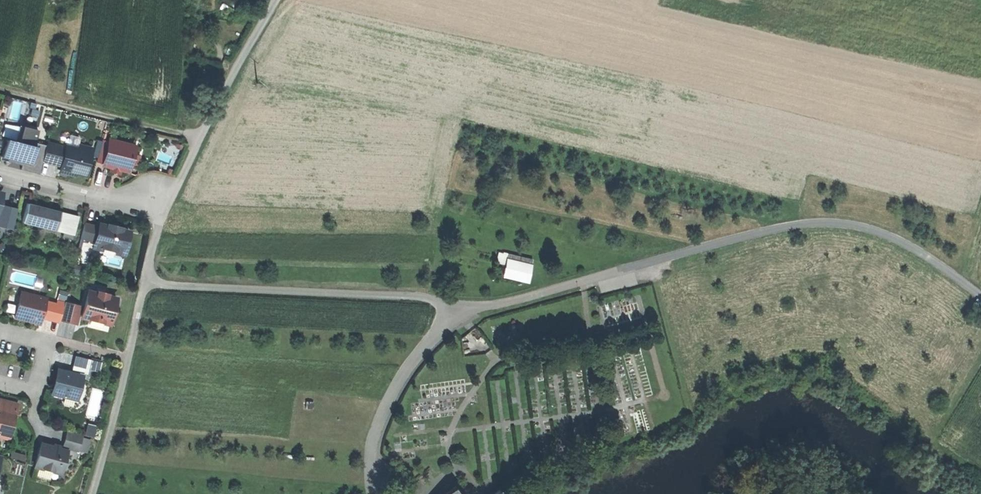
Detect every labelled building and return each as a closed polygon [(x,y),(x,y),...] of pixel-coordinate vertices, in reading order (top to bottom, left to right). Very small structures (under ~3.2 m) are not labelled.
[(5,140),(0,157),(21,162),(40,167),(41,161),(43,152),(40,151),(35,150),(36,148),(32,147),(37,130),(22,126),(17,143),(5,140)] [(101,140),(95,161),(103,163),(102,164),(126,170),(129,162),(130,155),(132,147),(109,141),(109,142),(101,140)] [(45,146),(43,152),(41,161),(58,165),(62,148),(45,144),(45,146)] [(65,147),(60,168),(84,174),(89,154),(88,154),(89,148),(79,145),(77,150),(65,147)] [(130,155),(129,162),(136,164),(138,157),(130,155)] [(38,174),(40,167),(21,162),(19,169),(38,174)] [(26,203),(21,223),(54,231),(55,230),(59,212),(26,203)] [(1,206),(0,211),(0,225),(12,228),(16,210),(1,206)] [(77,217),(59,212),(55,230),(62,232),(64,226),(73,229),(72,235),(73,235),(77,217)] [(98,227),(83,223),(79,238),(94,242),(98,227)] [(94,242),(93,244),(101,246),(101,247),(114,251),(115,249),(123,251),(128,232),(120,230),(120,228),(107,225),(106,227),(98,225),(98,227),(94,242)] [(71,240),(72,235),(73,229),(64,226),(62,232),(61,238),(71,240)] [(508,254),(503,276),(528,282),(533,260),(508,254)] [(75,261),(73,270),(82,271),(83,263),(75,261)] [(59,287),(57,297),(66,299),(69,289),(59,287)] [(87,291),(80,317),(108,324),(115,298),(106,296),(106,294),(96,292),(96,294),(87,291)] [(20,292),(13,317),(39,324),(45,299),(20,292)] [(63,303),(59,319),(75,323),(80,307),(63,303)] [(74,355),(71,368),(86,372),(89,359),(74,355)] [(57,371),(52,392),(74,398),(75,394),(77,395),(80,392),(80,389),(80,385),(78,385),(80,376),(57,371)] [(12,414),(14,414),(17,403),(0,399),(0,411),(12,414)] [(1,437),(4,425),(9,426),(12,414),(0,411),(0,436),(1,437)] [(66,432),(62,447),(76,451),(80,436),(66,432)] [(65,451),(40,444),(33,466),(59,473),(60,470),(61,469),(63,467),(63,465),(63,463),(62,460),(65,451)] [(465,493),(458,483),(444,493),(465,493)]
